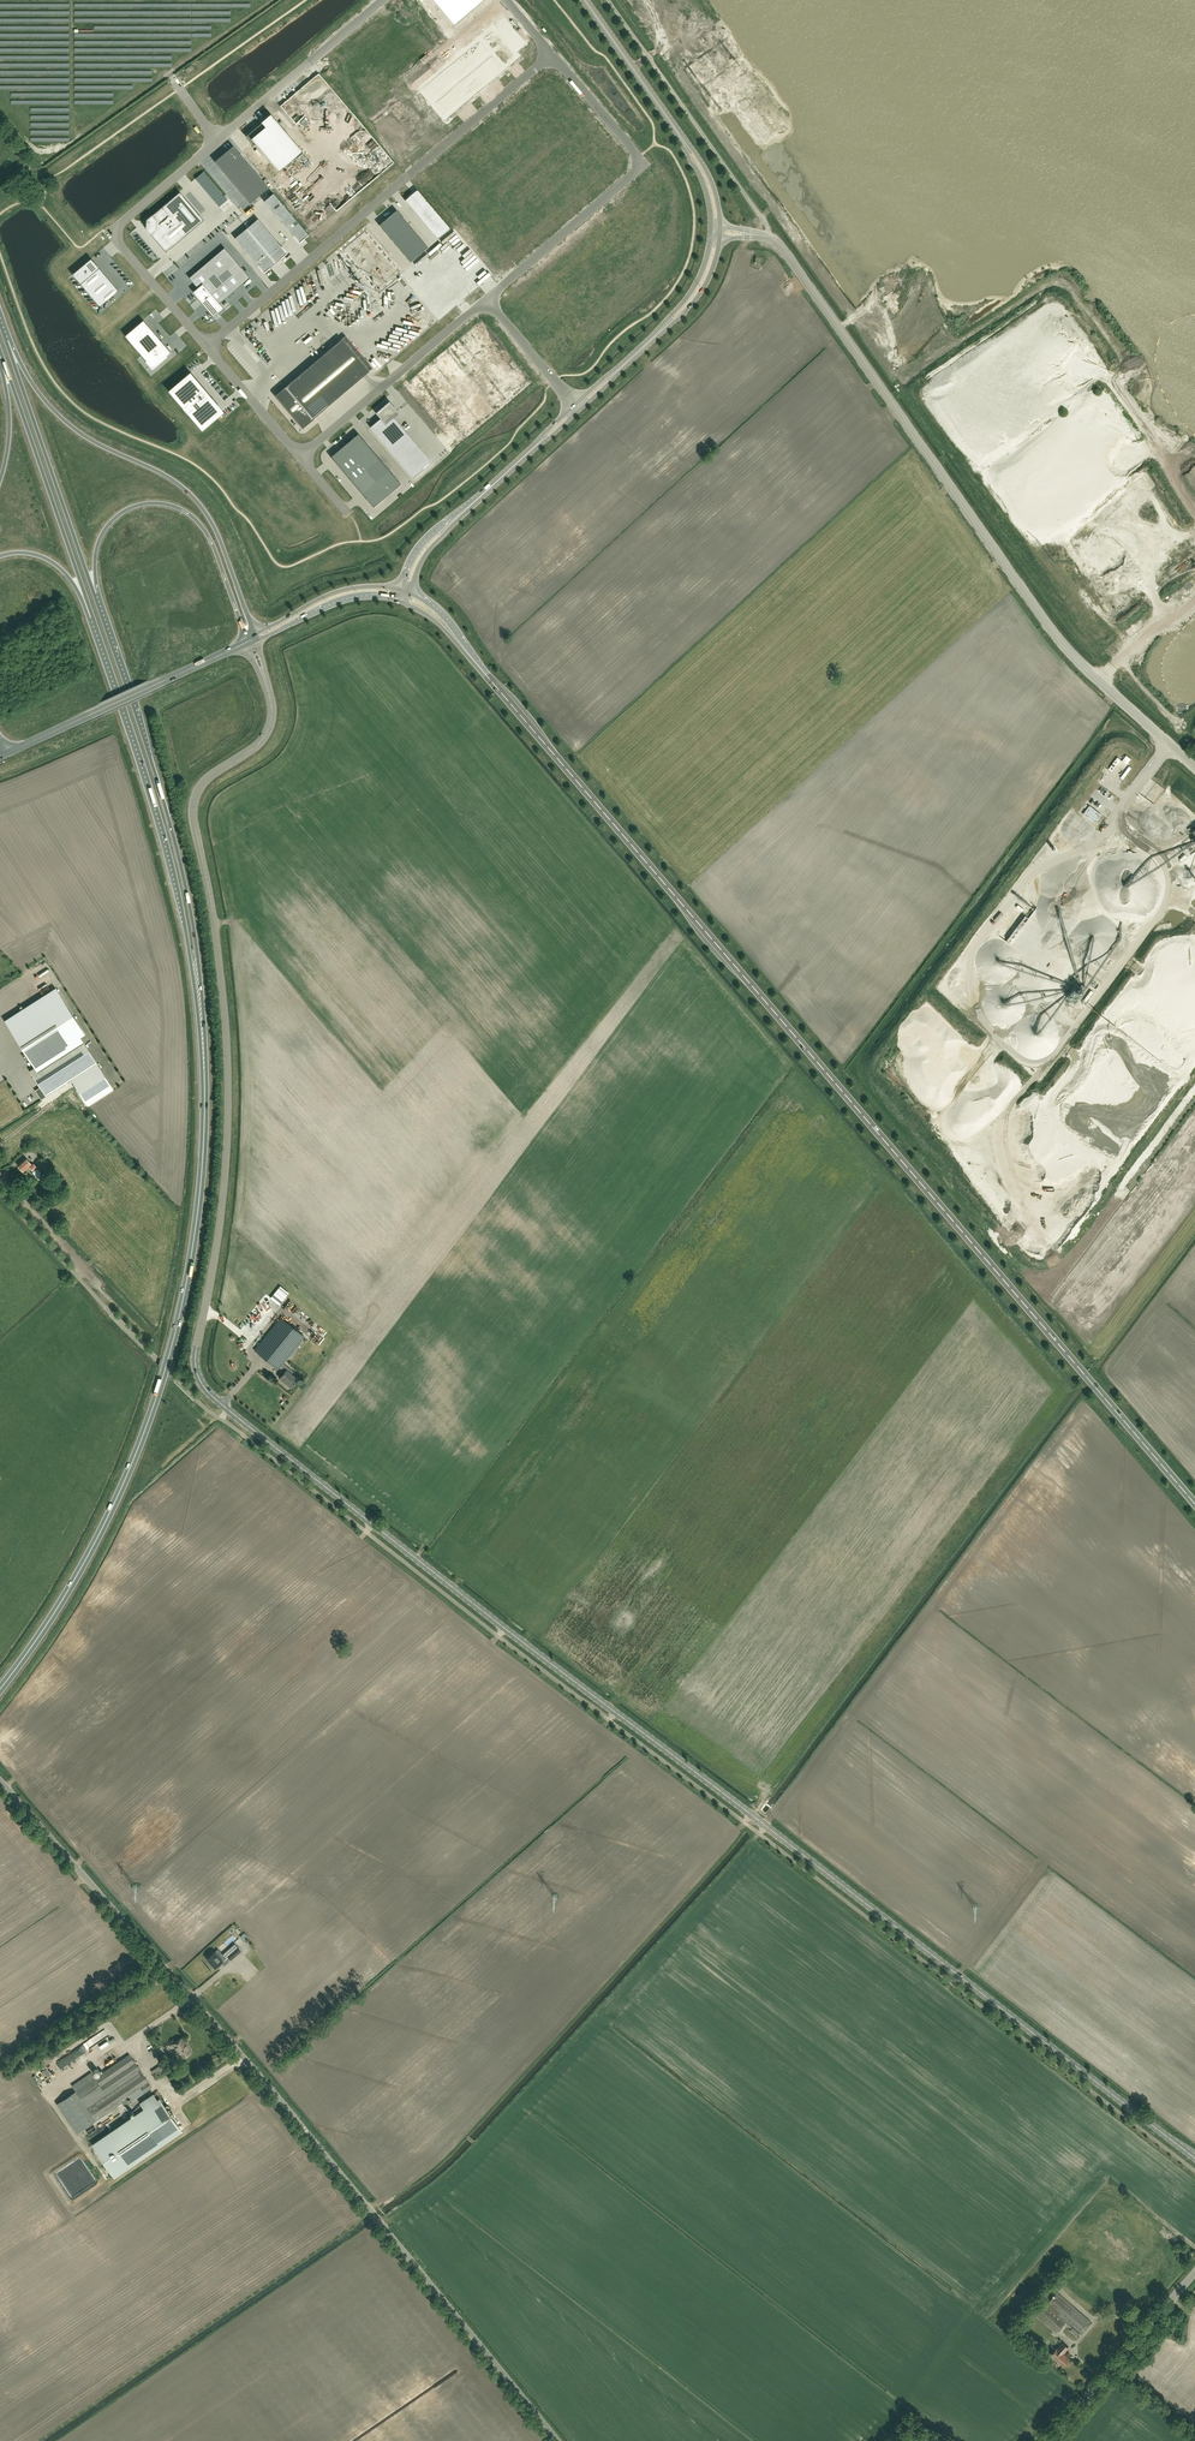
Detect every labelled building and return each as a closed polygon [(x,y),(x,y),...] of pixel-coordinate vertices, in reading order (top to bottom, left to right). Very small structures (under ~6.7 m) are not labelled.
[(460,26),(488,3),(485,0),(438,0),(460,26)] [(271,114),(245,136),(253,145),(255,143),(278,171),(302,151),(271,114)] [(233,146),(214,161),(250,203),(268,188),(233,146)] [(417,190),(405,200),(437,239),(450,228),(417,190)] [(147,228),(146,229),(150,233),(166,252),(203,220),(179,192),(152,216),(151,216),(147,220),(147,228)] [(273,193),(264,201),(299,243),(309,235),(273,193)] [(396,210),(379,225),(410,262),(428,247),(396,210)] [(258,219),(235,238),(258,266),(264,273),(270,267),(280,259),(287,253),(281,246),(258,219)] [(366,226),(343,245),(380,290),(403,271),(366,226)] [(225,248),(189,278),(196,286),(191,290),(213,316),(223,308),(219,303),(250,277),(225,248)] [(91,259),(72,275),(100,307),(118,291),(91,259)] [(143,320),(125,336),(152,368),(171,352),(143,320)] [(342,339),(275,395),(302,428),(369,371),(342,339)] [(190,376),(172,391),(202,427),(220,412),(190,376)] [(381,417),(370,427),(413,478),(432,462),(393,416),(397,412),(389,402),(377,412),(381,417)] [(358,433),(330,457),(373,507),(401,483),(358,433)] [(943,498),(936,503),(939,506),(945,501),(943,498)] [(1141,628),(1147,623),(1144,619),(1137,625),(1141,628)] [(1132,637),(1139,634),(1136,628),(1129,630),(1132,637)] [(1116,658),(1121,651),(1114,646),(1108,653),(1116,658)] [(56,988),(4,1020),(34,1067),(29,1070),(41,1088),(38,1089),(38,1092),(41,1098),(70,1079),(87,1105),(113,1089),(96,1063),(80,1037),(85,1034),(75,1019),(56,988)] [(839,1079),(836,1081),(848,1094),(851,1092),(839,1079)] [(33,1171),(33,1172),(39,1179),(43,1176),(37,1168),(33,1163),(31,1164),(25,1158),(17,1165),(23,1171),(29,1166),(33,1171)] [(50,1176),(52,1178),(56,1175),(52,1170),(47,1175),(49,1177),(50,1176)] [(291,1387),(298,1379),(289,1372),(291,1370),(283,1363),(305,1337),(281,1318),(254,1350),(278,1369),(280,1368),(285,1372),(280,1378),(291,1387)] [(227,1956),(230,1959),(231,1960),(241,1951),(237,1947),(227,1956)] [(223,1955),(218,1950),(215,1952),(207,1959),(215,1967),(221,1962),(224,1965),(229,1961),(223,1955)] [(182,2058),(191,2052),(185,2042),(186,2042),(182,2038),(173,2044),(182,2058)] [(57,2104),(77,2133),(130,2097),(132,2100),(151,2087),(147,2082),(148,2082),(129,2054),(95,2078),(91,2072),(72,2086),(75,2091),(57,2104)] [(141,2103),(144,2108),(92,2143),(115,2176),(181,2131),(159,2098),(157,2099),(153,2094),(141,2103)] [(1182,2255),(1186,2250),(1181,2247),(1178,2251),(1182,2255)] [(1081,2333),(1091,2321),(1056,2292),(1047,2303),(1045,2302),(1040,2307),(1042,2309),(1036,2316),(1056,2332),(1064,2322),(1072,2328),(1070,2330),(1077,2336),(1080,2332),(1081,2333)] [(1063,2366),(1069,2359),(1063,2353),(1068,2347),(1062,2342),(1057,2348),(1051,2355),(1063,2366)]
